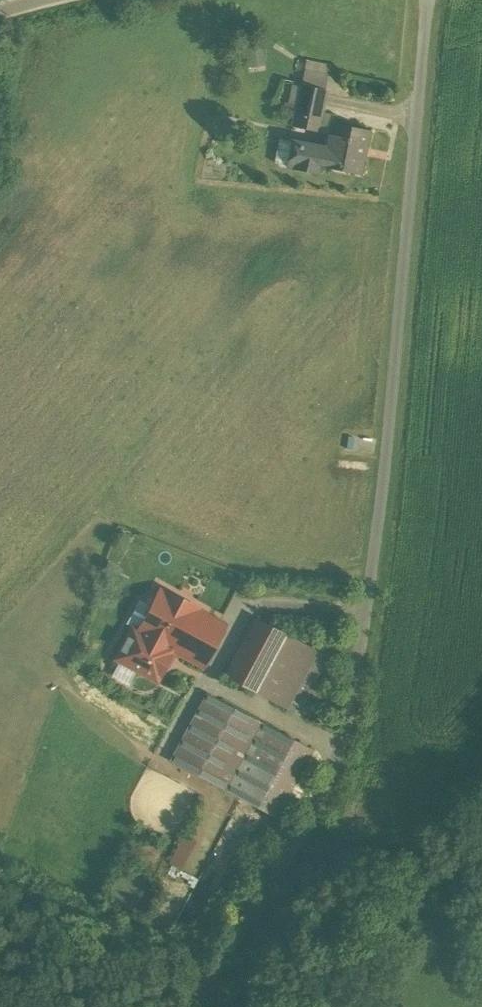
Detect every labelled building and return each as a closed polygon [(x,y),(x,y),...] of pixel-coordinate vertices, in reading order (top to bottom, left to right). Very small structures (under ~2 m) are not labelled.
[(301,85),(292,126),(317,132),(326,91),(301,85)] [(298,143),(293,167),(317,172),(318,165),(359,174),(362,158),(364,158),(367,145),(365,145),(368,131),(332,123),(326,149),(298,143)] [(133,627),(115,659),(157,682),(175,649),(205,666),(226,627),(161,592),(140,631),(133,627)] [(257,618),(226,676),(305,719),(336,660),(257,618)] [(207,694),(171,762),(275,817),(311,749),(207,694)] [(184,833),(174,865),(189,870),(199,838),(184,833)]
